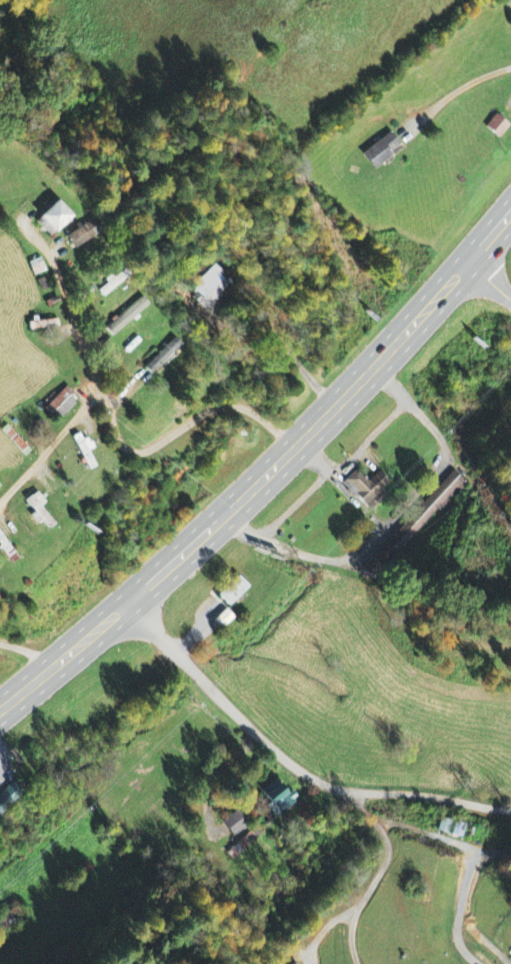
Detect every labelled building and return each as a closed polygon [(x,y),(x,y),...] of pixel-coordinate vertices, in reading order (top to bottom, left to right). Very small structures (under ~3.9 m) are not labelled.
[(484,129),(498,140),(509,127),(495,116),(484,129)] [(361,152),(370,168),(401,150),(391,134),(361,152)] [(70,218),(55,201),(33,222),(48,238),(70,218)] [(64,237),(72,250),(100,233),(93,220),(64,237)] [(105,330),(112,338),(148,306),(141,298),(105,330)] [(181,348),(175,341),(144,367),(150,374),(181,348)] [(76,402),(63,389),(46,407),(59,420),(76,402)] [(389,484),(378,473),(367,483),(355,470),(344,481),(356,495),(355,496),(370,512),(387,496),(382,491),(389,484)] [(465,484),(452,472),(391,540),(404,552),(465,484)] [(36,520),(39,518),(48,529),(53,525),(40,508),(45,504),(35,493),(23,503),(36,520)] [(0,535),(0,552),(9,565),(16,560),(0,535)] [(248,588),(237,577),(218,598),(229,608),(248,588)] [(296,803),(276,780),(259,796),(278,818),(296,803)] [(21,794),(10,783),(0,793),(0,816),(21,794)] [(222,824),(232,838),(247,826),(237,813),(222,824)]
